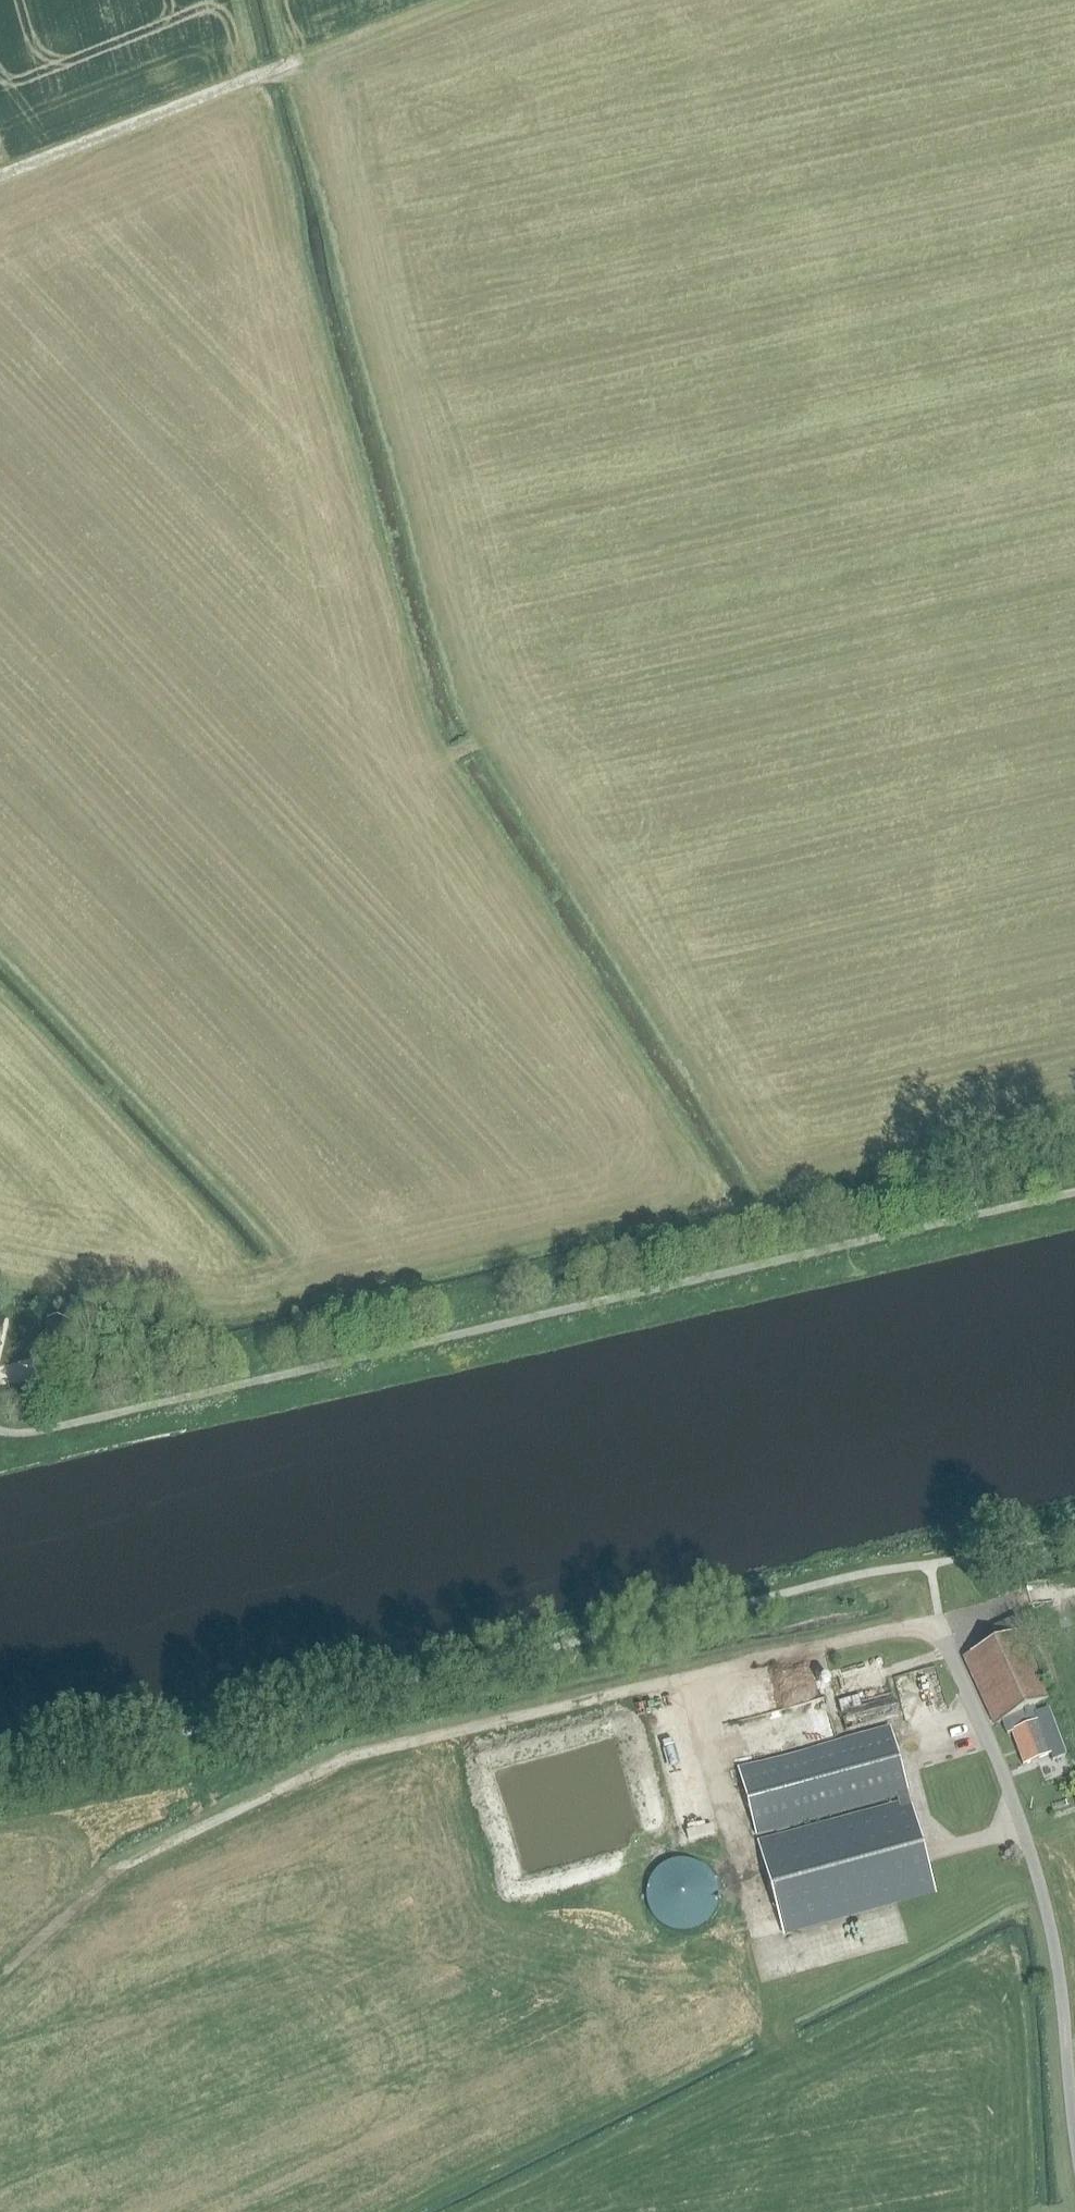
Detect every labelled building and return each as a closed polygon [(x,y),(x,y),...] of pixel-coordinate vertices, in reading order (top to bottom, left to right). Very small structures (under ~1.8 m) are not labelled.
[(1034,1714),(1032,1707),(1047,1700),(1040,1684),(1042,1682),(1019,1632),(1022,1631),(1016,1618),(992,1629),(998,1643),(963,1659),(992,1725),(1000,1722),(1005,1736),(1010,1734),(1021,1765),(1050,1756),(1052,1762),(1063,1757),(1047,1710),(1034,1714)] [(855,1681),(885,1672),(880,1654),(832,1668),(844,1710),(862,1705),(855,1681)] [(849,1728),(899,1715),(896,1704),(846,1716),(849,1728)] [(897,1805),(757,1843),(782,1933),(933,1891),(888,1726),(736,1767),(755,1836),(895,1798),(897,1805)] [(647,1884),(645,1895),(647,1907),(652,1917),(660,1925),(670,1930),(681,1931),(692,1930),(702,1925),(710,1917),(715,1907),(717,1896),(715,1884),(710,1874),(702,1866),(692,1861),(681,1860),(670,1861),(660,1866),(652,1874),(647,1884)]
